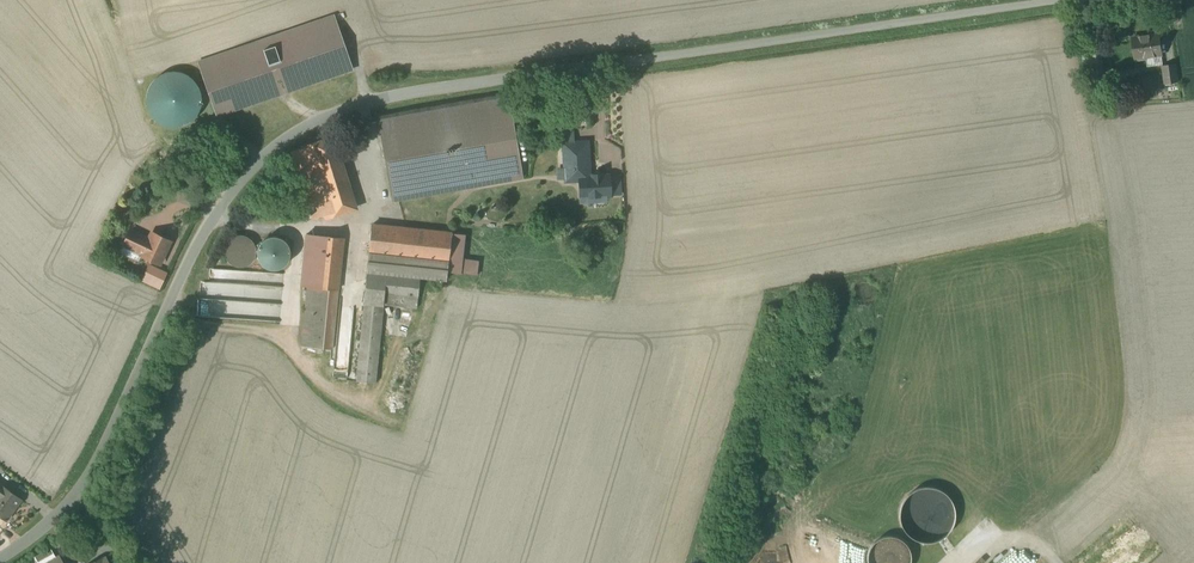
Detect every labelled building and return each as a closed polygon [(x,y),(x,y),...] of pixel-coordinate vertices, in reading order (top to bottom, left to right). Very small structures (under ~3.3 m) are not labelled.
[(335,14),(200,61),(220,118),(355,71),(335,14)] [(1162,34),(1131,39),(1134,63),(1166,58),(1162,34)] [(1180,67),(1166,69),(1168,86),(1182,84),(1180,67)] [(150,84),(147,93),(146,101),(147,110),(152,118),(158,124),(166,127),(175,128),(185,126),(193,121),(199,113),(202,104),(202,95),(198,86),(192,78),(183,74),(174,72),(164,74),(156,78),(150,84)] [(509,98),(379,121),(392,200),(523,177),(509,98)] [(333,138),(312,144),(329,195),(319,199),(325,218),(356,208),(333,138)] [(589,141),(561,142),(564,183),(578,182),(579,204),(607,203),(607,198),(612,198),(610,173),(591,174),(589,141)] [(452,233),(372,225),(369,253),(444,260),(443,267),(447,267),(451,237),(452,233)] [(134,228),(129,238),(137,242),(142,232),(134,228)] [(152,233),(151,236),(142,232),(137,242),(146,246),(142,255),(160,263),(170,241),(152,233)] [(344,238),(307,234),(302,286),(308,287),(321,288),(338,290),(344,238)] [(250,238),(248,237),(245,236),(242,235),(240,235),(237,235),(234,236),(232,238),(230,239),(228,241),(226,244),(225,246),(225,249),(224,252),(225,255),(226,257),(227,260),(229,262),(231,264),(233,265),(236,266),(239,267),(241,267),(244,267),(247,266),(249,264),(252,263),(253,261),(255,258),(256,256),(257,253),(257,250),(256,247),(255,245),(254,242),(252,240),(250,238)] [(497,238),(473,236),(473,239),(451,237),(447,267),(470,270),(471,265),(477,266),(477,271),(485,272),(486,267),(493,268),(497,238)] [(276,237),(273,237),(270,238),(268,238),(265,240),(263,241),(261,243),(260,246),(258,248),(258,251),(258,254),(258,257),(259,259),(260,262),(262,264),(264,266),(266,268),(269,269),(272,269),(274,269),(277,269),(280,268),(282,267),(285,265),(287,263),(288,261),(289,258),(290,256),(290,253),(290,250),(289,247),(287,245),(286,243),(284,241),(281,239),(279,238),(276,237)] [(444,260),(369,253),(367,271),(420,277),(446,280),(447,267),(443,267),(444,260)] [(162,290),(170,274),(151,265),(143,281),(162,290)] [(574,267),(552,265),(551,277),(573,279),(574,267)] [(420,277),(367,271),(364,303),(357,381),(376,383),(383,304),(417,307),(420,277)] [(278,320),(281,288),(231,284),(232,273),(211,272),(210,284),(201,283),(198,314),(278,320)] [(321,288),(308,287),(302,346),(316,348),(321,288)] [(321,288),(316,348),(332,349),(338,290),(321,288)] [(3,485),(2,486),(0,484),(0,515),(6,520),(21,499),(3,485)] [(934,542),(942,538),(948,533),(952,527),(954,519),(954,511),(952,504),(948,497),(942,492),(936,489),(929,488),(922,488),(915,490),(909,494),(905,499),(901,506),(899,515),(900,523),(904,531),(910,537),(917,541),(926,543),(934,542)] [(891,537),(883,537),(876,541),(870,547),(867,554),(867,562),(910,562),(911,559),(910,551),(906,544),(899,539),(891,537)] [(35,557),(39,562),(46,562),(56,557),(51,548),(35,557)]
